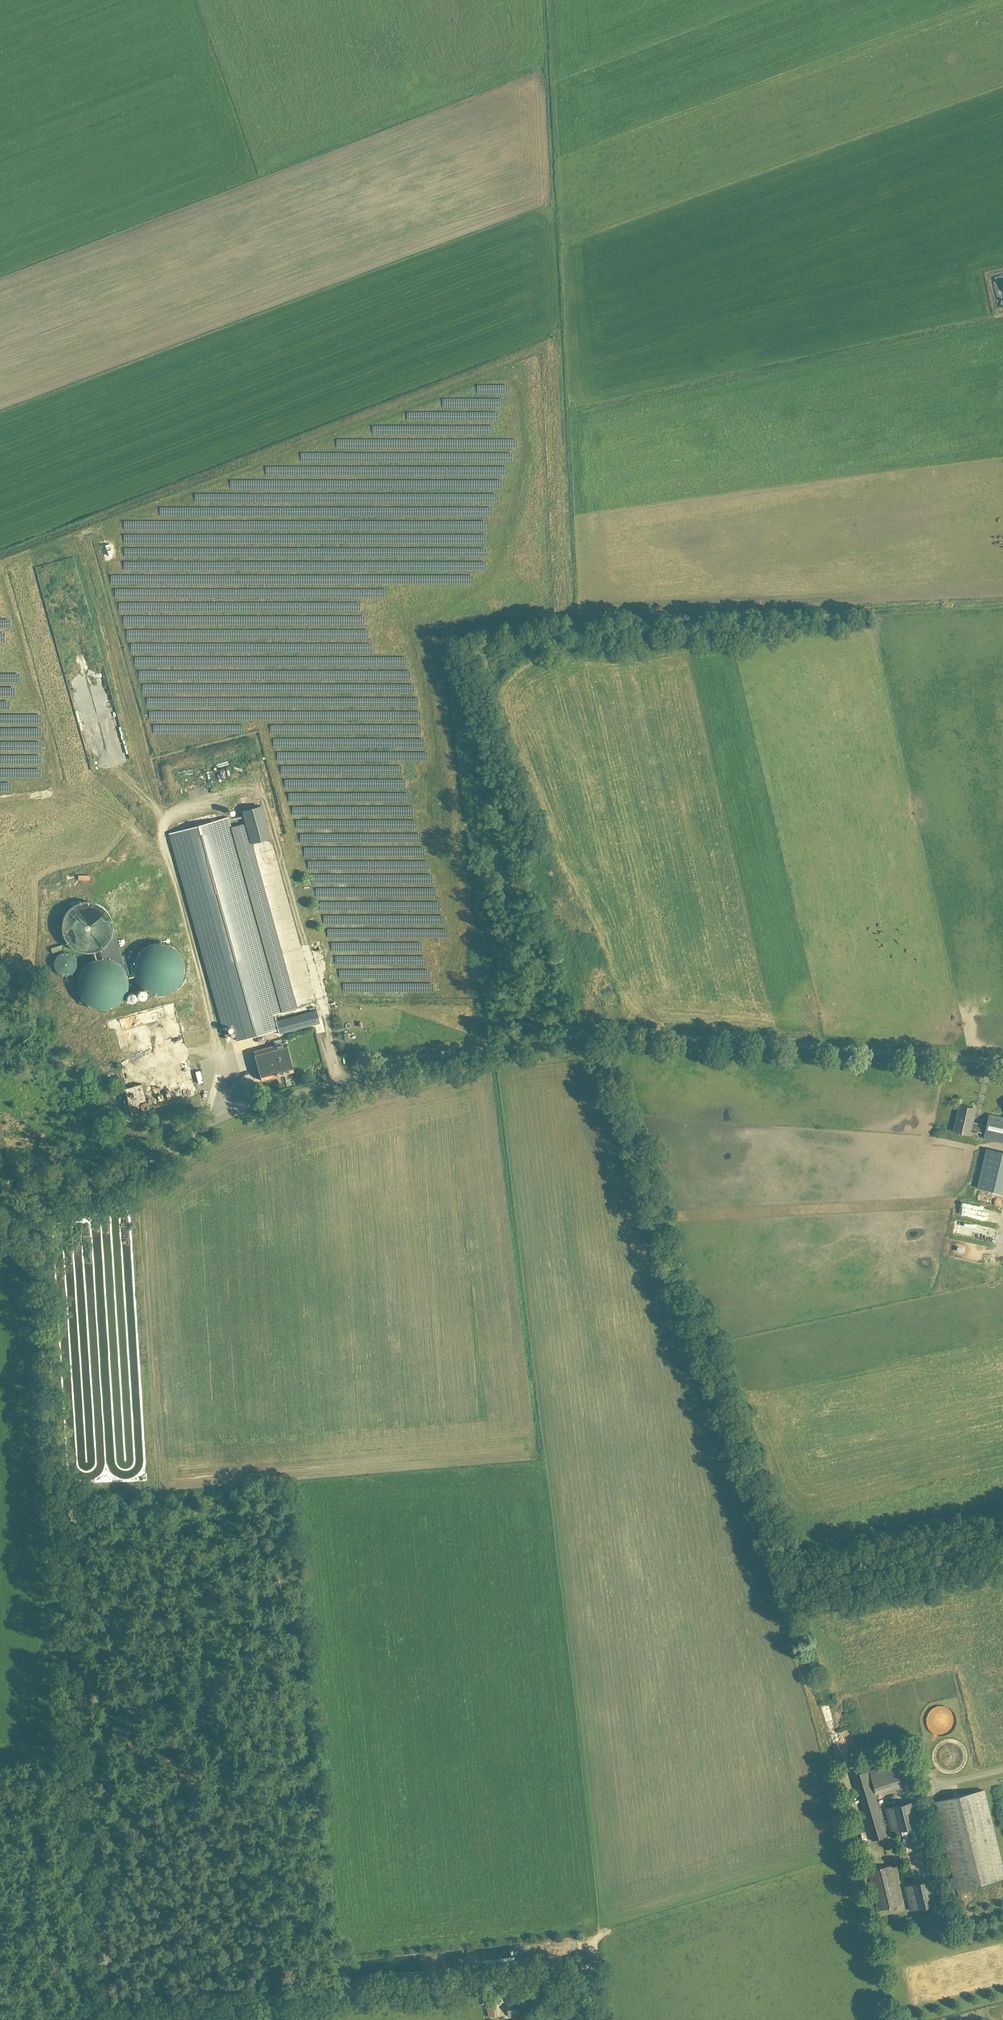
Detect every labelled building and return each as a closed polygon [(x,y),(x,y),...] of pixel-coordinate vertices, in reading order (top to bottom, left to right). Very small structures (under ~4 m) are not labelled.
[(169,834),(222,1029),(233,1026),(237,1041),(275,1030),(271,1016),(297,1009),(252,845),(251,845),(251,844),(270,839),(261,806),(241,812),(245,824),(238,825),(231,828),(229,822),(228,818),(169,834)] [(62,926),(62,928),(62,930),(62,932),(62,934),(63,936),(64,937),(64,939),(65,941),(67,943),(68,944),(69,946),(70,946),(71,947),(72,948),(73,949),(74,949),(76,950),(77,951),(79,952),(81,952),(83,953),(85,953),(86,953),(87,953),(89,953),(90,953),(91,953),(94,962),(93,962),(91,962),(90,963),(88,964),(86,965),(85,967),(83,968),(82,969),(81,971),(80,971),(80,973),(79,974),(78,976),(78,977),(77,978),(77,980),(77,982),(76,983),(76,984),(76,986),(76,988),(77,989),(77,990),(77,992),(78,994),(78,995),(79,997),(80,999),(81,1000),(83,1002),(84,1003),(86,1005),(87,1006),(89,1007),(91,1008),(92,1008),(94,1009),(96,1010),(97,1010),(98,1010),(100,1010),(102,1010),(103,1010),(104,1010),(106,1009),(108,1009),(109,1009),(110,1008),(112,1008),(113,1007),(114,1006),(115,1006),(117,1004),(118,1003),(119,1002),(120,1002),(121,1000),(122,999),(123,997),(124,995),(124,993),(125,992),(125,991),(125,989),(126,988),(126,986),(126,984),(126,982),(125,980),(125,978),(127,978),(113,925),(112,923),(112,921),(111,919),(110,917),(110,915),(109,914),(107,912),(106,910),(105,909),(103,908),(102,906),(100,905),(98,904),(96,904),(94,903),(93,903),(93,902),(91,902),(89,902),(87,902),(85,902),(83,902),(81,903),(80,903),(79,903),(77,904),(75,905),(73,906),(72,907),(70,908),(69,910),(67,911),(66,913),(65,914),(64,916),(63,918),(63,920),(62,922),(62,924),(62,926)] [(338,917),(324,919),(335,978),(346,976),(343,959),(346,959),(338,917)] [(134,966),(134,968),(134,970),(134,972),(134,974),(135,976),(135,978),(136,980),(137,982),(138,983),(140,985),(141,986),(142,988),(144,989),(145,989),(146,990),(147,991),(149,992),(150,992),(151,993),(153,993),(155,994),(156,994),(157,994),(159,994),(161,994),(162,994),(163,994),(165,993),(167,993),(168,992),(169,992),(171,991),(172,990),(174,989),(176,988),(177,986),(178,985),(179,985),(180,983),(181,982),(182,980),(183,978),(183,976),(184,974),(184,972),(185,970),(185,968),(185,966),(184,964),(184,962),(183,960),(183,959),(182,957),(182,956),(181,955),(180,953),(179,952),(178,951),(177,950),(176,949),(174,948),(174,947),(172,947),(171,946),(169,945),(168,944),(167,944),(165,943),(163,943),(162,943),(161,943),(159,943),(157,943),(156,943),(155,943),(153,943),(151,944),(150,944),(149,945),(147,946),(146,947),(145,947),(144,948),(142,949),(141,950),(140,951),(140,952),(138,953),(137,955),(136,956),(136,957),(135,959),(135,960),(134,962),(134,964),(134,966)] [(54,963),(53,964),(54,965),(54,967),(54,968),(55,969),(55,970),(56,971),(57,972),(58,973),(59,974),(60,974),(62,975),(63,975),(64,975),(66,975),(67,975),(68,975),(69,974),(71,974),(72,973),(73,972),(74,971),(75,970),(75,969),(76,968),(76,967),(76,965),(76,964),(76,963),(76,961),(76,960),(75,959),(75,958),(74,957),(73,956),(72,955),(71,954),(69,953),(68,953),(67,953),(66,952),(64,952),(63,953),(62,953),(60,953),(59,954),(58,955),(57,956),(56,957),(55,958),(55,959),(54,960),(54,961),(54,963)] [(134,1003),(128,1006),(132,1014),(138,1010),(134,1003)] [(317,1010),(275,1022),(279,1035),(320,1023),(317,1010)] [(283,1044),(252,1052),(260,1081),(291,1073),(283,1044)] [(985,1134),(987,1126),(973,1123),(976,1109),(960,1106),(954,1132),(970,1135),(971,1131),(985,1134)] [(987,1126),(985,1134),(984,1138),(1002,1143),(1002,1118),(989,1115),(987,1126)] [(986,1148),(977,1188),(1002,1195),(1002,1152),(986,1148)] [(954,1218),(951,1231),(959,1233),(962,1219),(954,1218)] [(908,1760),(870,1771),(877,1794),(915,1782),(908,1760)] [(868,1772),(853,1777),(872,1841),(887,1836),(868,1772)] [(936,1802),(958,1890),(1002,1879),(1002,1871),(983,1791),(936,1802)] [(919,1802),(886,1810),(890,1828),(923,1820),(919,1802)] [(854,1806),(850,1808),(854,1816),(858,1815),(854,1806)] [(893,1866),(869,1872),(878,1910),(902,1904),(893,1866)] [(938,1880),(905,1888),(910,1911),(944,1903),(938,1880)] [(520,2003),(508,2005),(509,2016),(521,2014),(520,2003)]
